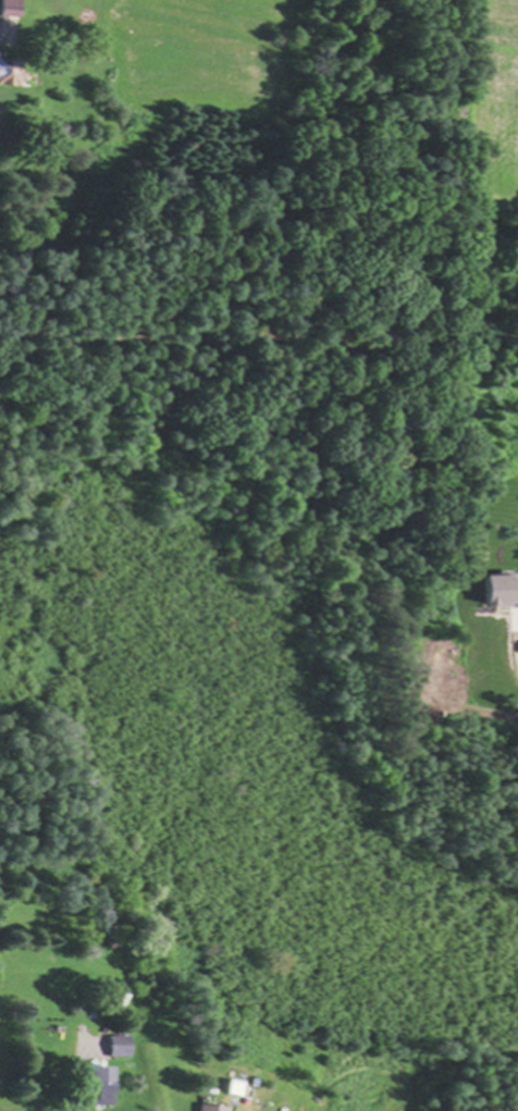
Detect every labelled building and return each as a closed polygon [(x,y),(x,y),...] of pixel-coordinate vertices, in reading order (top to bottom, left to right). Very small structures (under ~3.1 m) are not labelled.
[(24,18),(24,0),(0,0),(0,17),(24,18)] [(44,73),(22,71),(23,60),(0,58),(0,85),(43,89),(44,73)] [(133,1038),(113,1038),(113,1058),(133,1058),(133,1038)] [(94,1105),(120,1105),(120,1069),(94,1069),(94,1105)]
